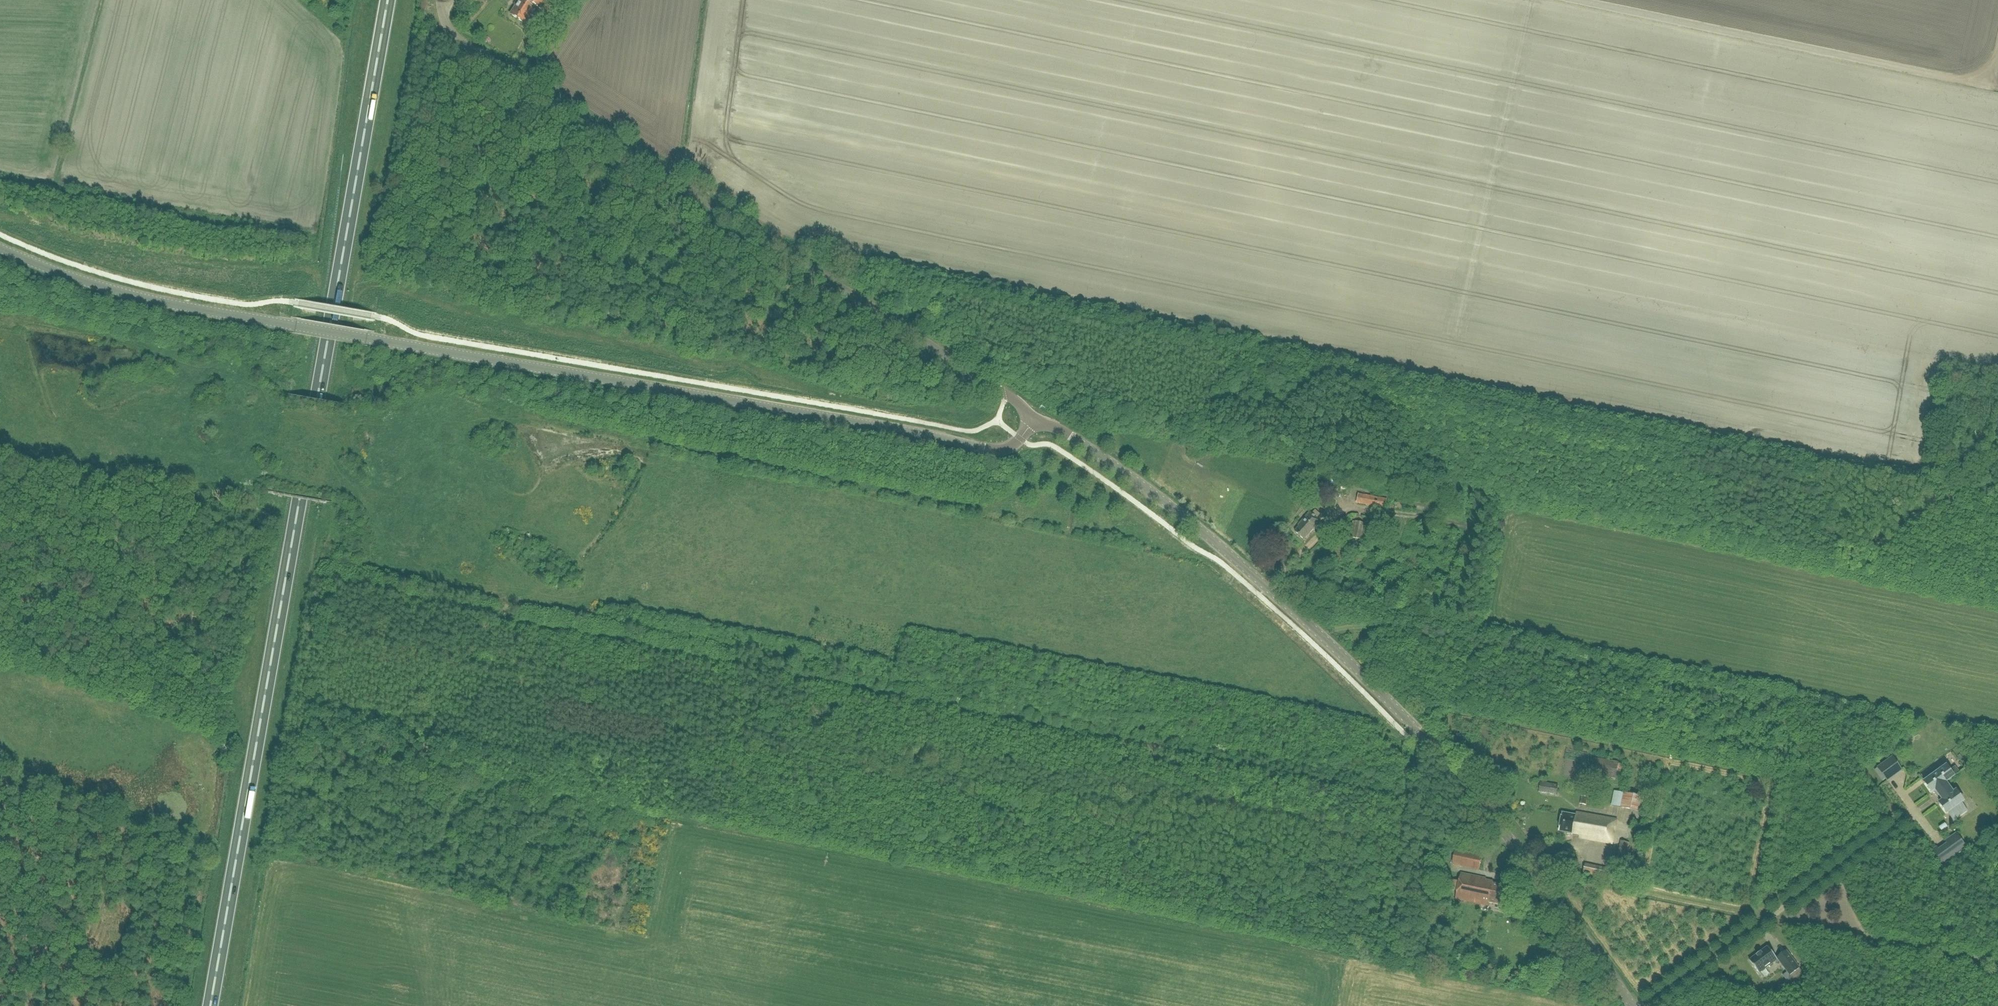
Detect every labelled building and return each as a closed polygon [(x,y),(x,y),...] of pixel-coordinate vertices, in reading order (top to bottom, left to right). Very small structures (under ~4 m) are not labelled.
[(559,0),(517,0),(513,5),(515,6),(509,15),(525,25),(535,9),(548,17),(559,0)] [(1318,504),(1322,487),(1315,485),(1310,502),(1318,504)] [(1385,509),(1387,500),(1358,495),(1356,504),(1385,509)] [(1315,530),(1321,523),(1310,512),(1298,526),(1299,527),(1295,532),(1304,540),(1314,529),(1315,530)] [(1364,541),(1365,533),(1367,525),(1353,522),(1350,537),(1364,541)] [(1372,523),(1369,522),(1367,533),(1388,537),(1390,526),(1372,523)] [(1887,781),(1888,781),(1902,770),(1893,757),(1878,768),(1887,781)] [(1615,779),(1618,763),(1593,759),(1590,775),(1615,779)] [(1956,792),(1953,794),(1945,783),(1965,769),(1964,768),(1959,772),(1955,767),(1950,771),(1947,767),(1924,783),(1931,793),(1933,792),(1941,803),(1939,804),(1947,814),(1951,811),(1956,817),(1953,820),(1967,811),(1961,804),(1964,802),(1956,792)] [(1556,796),(1558,786),(1540,783),(1538,793),(1556,796)] [(1641,813),(1644,798),(1624,794),(1620,808),(1641,813)] [(1612,844),(1617,821),(1576,814),(1576,816),(1562,814),(1559,831),(1573,834),(1572,836),(1579,837),(1579,838),(1612,844)] [(1939,851),(1937,848),(1933,851),(1942,865),(1966,848),(1956,834),(1946,842),(1948,844),(1939,851)] [(1624,871),(1629,844),(1620,841),(1615,869),(1624,871)] [(1455,851),(1452,865),(1479,870),(1482,857),(1455,851)] [(1604,880),(1606,868),(1585,864),(1583,876),(1604,880)] [(1504,906),(1508,887),(1492,884),(1493,882),(1486,881),(1486,879),(1461,874),(1456,900),(1479,905),(1478,909),(1484,910),(1484,906),(1488,906),(1488,903),(1504,906)] [(1777,960),(1768,947),(1749,961),(1759,973),(1777,960)] [(1786,951),(1776,958),(1789,976),(1800,968),(1786,951)]
